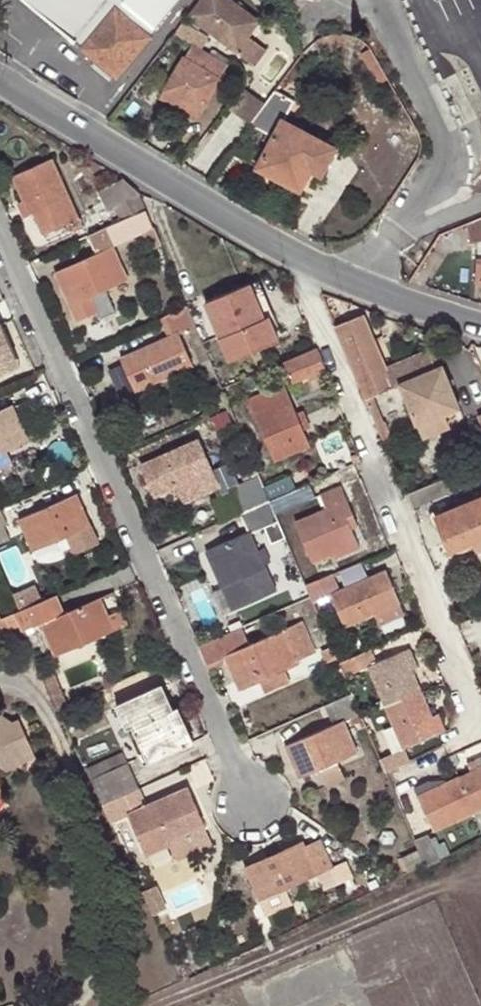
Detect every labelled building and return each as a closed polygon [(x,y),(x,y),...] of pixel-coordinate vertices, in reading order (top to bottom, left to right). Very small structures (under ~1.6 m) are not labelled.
[(74,42),(109,0),(26,0),(74,42)] [(80,46),(115,5),(109,0),(74,42),(80,46)] [(80,46),(117,79),(153,38),(151,36),(181,0),(109,0),(115,5),(80,46)] [(188,16),(237,54),(249,37),(243,32),(253,18),(229,0),(200,0),(188,16)] [(259,22),(253,18),(243,32),(249,37),(259,22)] [(226,67),(190,46),(158,99),(178,109),(182,102),(200,111),(226,67)] [(291,103),(273,92),(250,125),(272,137),(255,168),(300,192),(310,172),(320,176),(335,149),(282,119),(291,103)] [(182,102),(178,109),(195,119),(200,111),(182,102)] [(75,233),(83,230),(52,161),(12,177),(24,202),(17,204),(23,219),(35,216),(42,235),(69,223),(75,233)] [(139,195),(122,180),(99,193),(107,214),(116,209),(114,206),(139,195)] [(116,209),(121,223),(146,212),(139,195),(114,206),(116,209)] [(121,223),(91,236),(99,254),(55,274),(76,322),(101,312),(93,296),(129,280),(115,248),(154,231),(146,212),(121,223)] [(462,224),(471,242),(478,237),(480,281),(480,216),(462,224)] [(257,322),(273,315),(259,282),(243,289),(257,322)] [(278,327),(273,315),(257,322),(243,289),(207,304),(231,360),(278,342),(273,328),(278,327)] [(188,309),(165,320),(172,336),(121,358),(137,392),(194,369),(180,336),(196,329),(188,309)] [(355,375),(384,363),(363,316),(337,327),(355,375)] [(0,328),(0,369),(25,358),(9,324),(0,328)] [(325,372),(316,350),(276,367),(280,376),(288,372),(293,384),(325,372)] [(384,363),(355,375),(366,400),(401,385),(418,426),(460,409),(442,367),(430,351),(386,369),(384,363)] [(275,462),(310,448),(284,386),(248,400),(275,462)] [(26,441),(12,409),(0,414),(0,452),(26,441)] [(184,505),(220,490),(200,440),(140,465),(155,499),(177,490),(184,505)] [(409,494),(414,507),(480,481),(480,465),(409,494)] [(230,488),(241,516),(270,503),(266,493),(259,476),(230,488)] [(266,493),(270,503),(297,491),(293,481),(266,493)] [(297,491),(270,503),(275,515),(315,498),(311,486),(297,491)] [(346,518),(353,515),(342,488),(321,497),(326,510),(297,523),(313,563),(332,555),(357,545),(351,530),(346,518)] [(31,553),(91,527),(77,496),(17,521),(31,553)] [(480,540),(480,497),(435,516),(449,553),(480,540)] [(270,503),(241,516),(249,534),(205,553),(220,589),(231,584),(237,600),(255,592),(249,577),(267,570),(265,566),(272,564),(265,548),(259,552),(252,536),(279,525),(275,515),(270,503)] [(0,507),(0,530),(4,528),(9,527),(0,507)] [(358,528),(353,515),(346,518),(351,530),(358,528)] [(0,530),(0,546),(10,542),(4,528),(0,530)] [(357,545),(332,555),(335,561),(360,551),(357,545)] [(342,585),(369,575),(364,562),(338,573),(342,585)] [(345,628),(398,606),(384,573),(336,593),(330,578),(307,588),(311,599),(314,604),(332,596),(345,628)] [(15,592),(21,606),(43,597),(37,583),(15,592)] [(15,614),(23,633),(41,626),(54,656),(114,631),(100,601),(50,622),(42,603),(15,614)] [(199,649),(206,666),(224,658),(238,690),(259,681),(265,693),(290,683),(285,670),(299,664),(298,660),(313,654),(302,625),(250,646),(242,629),(199,649)] [(325,665),(337,660),(332,648),(319,653),(325,665)] [(369,664),(386,706),(419,692),(409,669),(417,666),(409,648),(369,664)] [(344,674),(369,664),(363,650),(337,660),(344,674)] [(58,686),(50,690),(59,710),(67,707),(58,686)] [(149,762),(183,747),(168,712),(172,710),(161,686),(123,704),(134,728),(149,762)] [(419,692),(386,706),(404,748),(438,734),(444,731),(436,715),(429,718),(419,692)] [(353,696),(325,708),(334,727),(286,746),(299,779),(320,770),(338,762),(358,754),(345,722),(361,716),(353,696)] [(127,731),(134,728),(123,704),(117,706),(127,731)] [(168,712),(183,747),(193,743),(179,708),(172,710),(168,712)] [(8,771),(14,760),(32,752),(18,719),(11,721),(2,715),(0,716),(0,766),(8,771)] [(404,748),(380,759),(384,771),(409,760),(404,748)] [(14,760),(8,771),(36,760),(32,752),(14,760)] [(102,805),(139,789),(124,754),(86,770),(102,805)] [(338,762),(320,770),(328,788),(347,781),(338,762)] [(475,814),(480,812),(480,767),(459,778),(475,814)] [(434,833),(475,814),(459,778),(433,789),(429,781),(414,788),(434,833)] [(102,805),(112,825),(129,817),(147,855),(168,847),(166,841),(186,833),(203,826),(187,788),(147,807),(139,789),(102,805)] [(195,854),(186,833),(166,841),(168,847),(175,862),(195,854)] [(414,841),(425,868),(440,862),(429,836),(414,841)] [(259,900),(331,869),(319,842),(305,847),(302,843),(245,867),(259,900)] [(145,890),(155,912),(169,906),(159,884),(145,890)]
